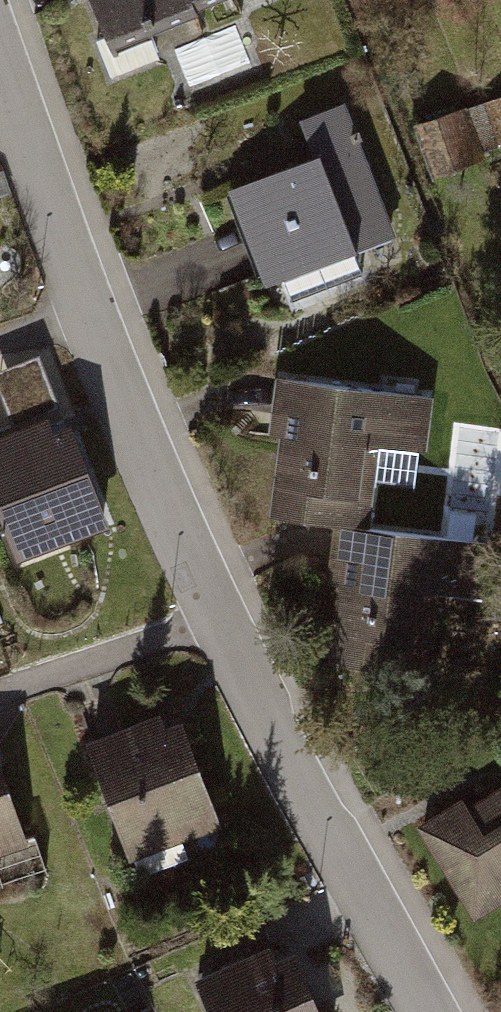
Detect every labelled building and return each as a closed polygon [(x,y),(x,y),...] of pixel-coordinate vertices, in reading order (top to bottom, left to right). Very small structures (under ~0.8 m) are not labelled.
[(106,44),(218,0),(88,0),(106,44)] [(418,122),(434,169),(500,145),(500,93),(418,122)] [(319,163),(229,198),(266,294),(401,242),(348,108),(304,125),(319,163)] [(438,397),(289,378),(271,517),(366,529),(377,443),(431,450),(438,397)] [(0,436),(0,514),(17,561),(111,527),(70,411),(0,436)] [(344,529),(328,667),(437,680),(447,593),(487,598),(494,547),(344,529)] [(177,713),(86,745),(128,862),(219,830),(177,713)] [(29,847),(0,757),(0,856),(29,847)] [(420,828),(471,922),(500,906),(500,784),(420,828)] [(197,980),(210,1011),(319,1011),(289,941),(197,980)]
